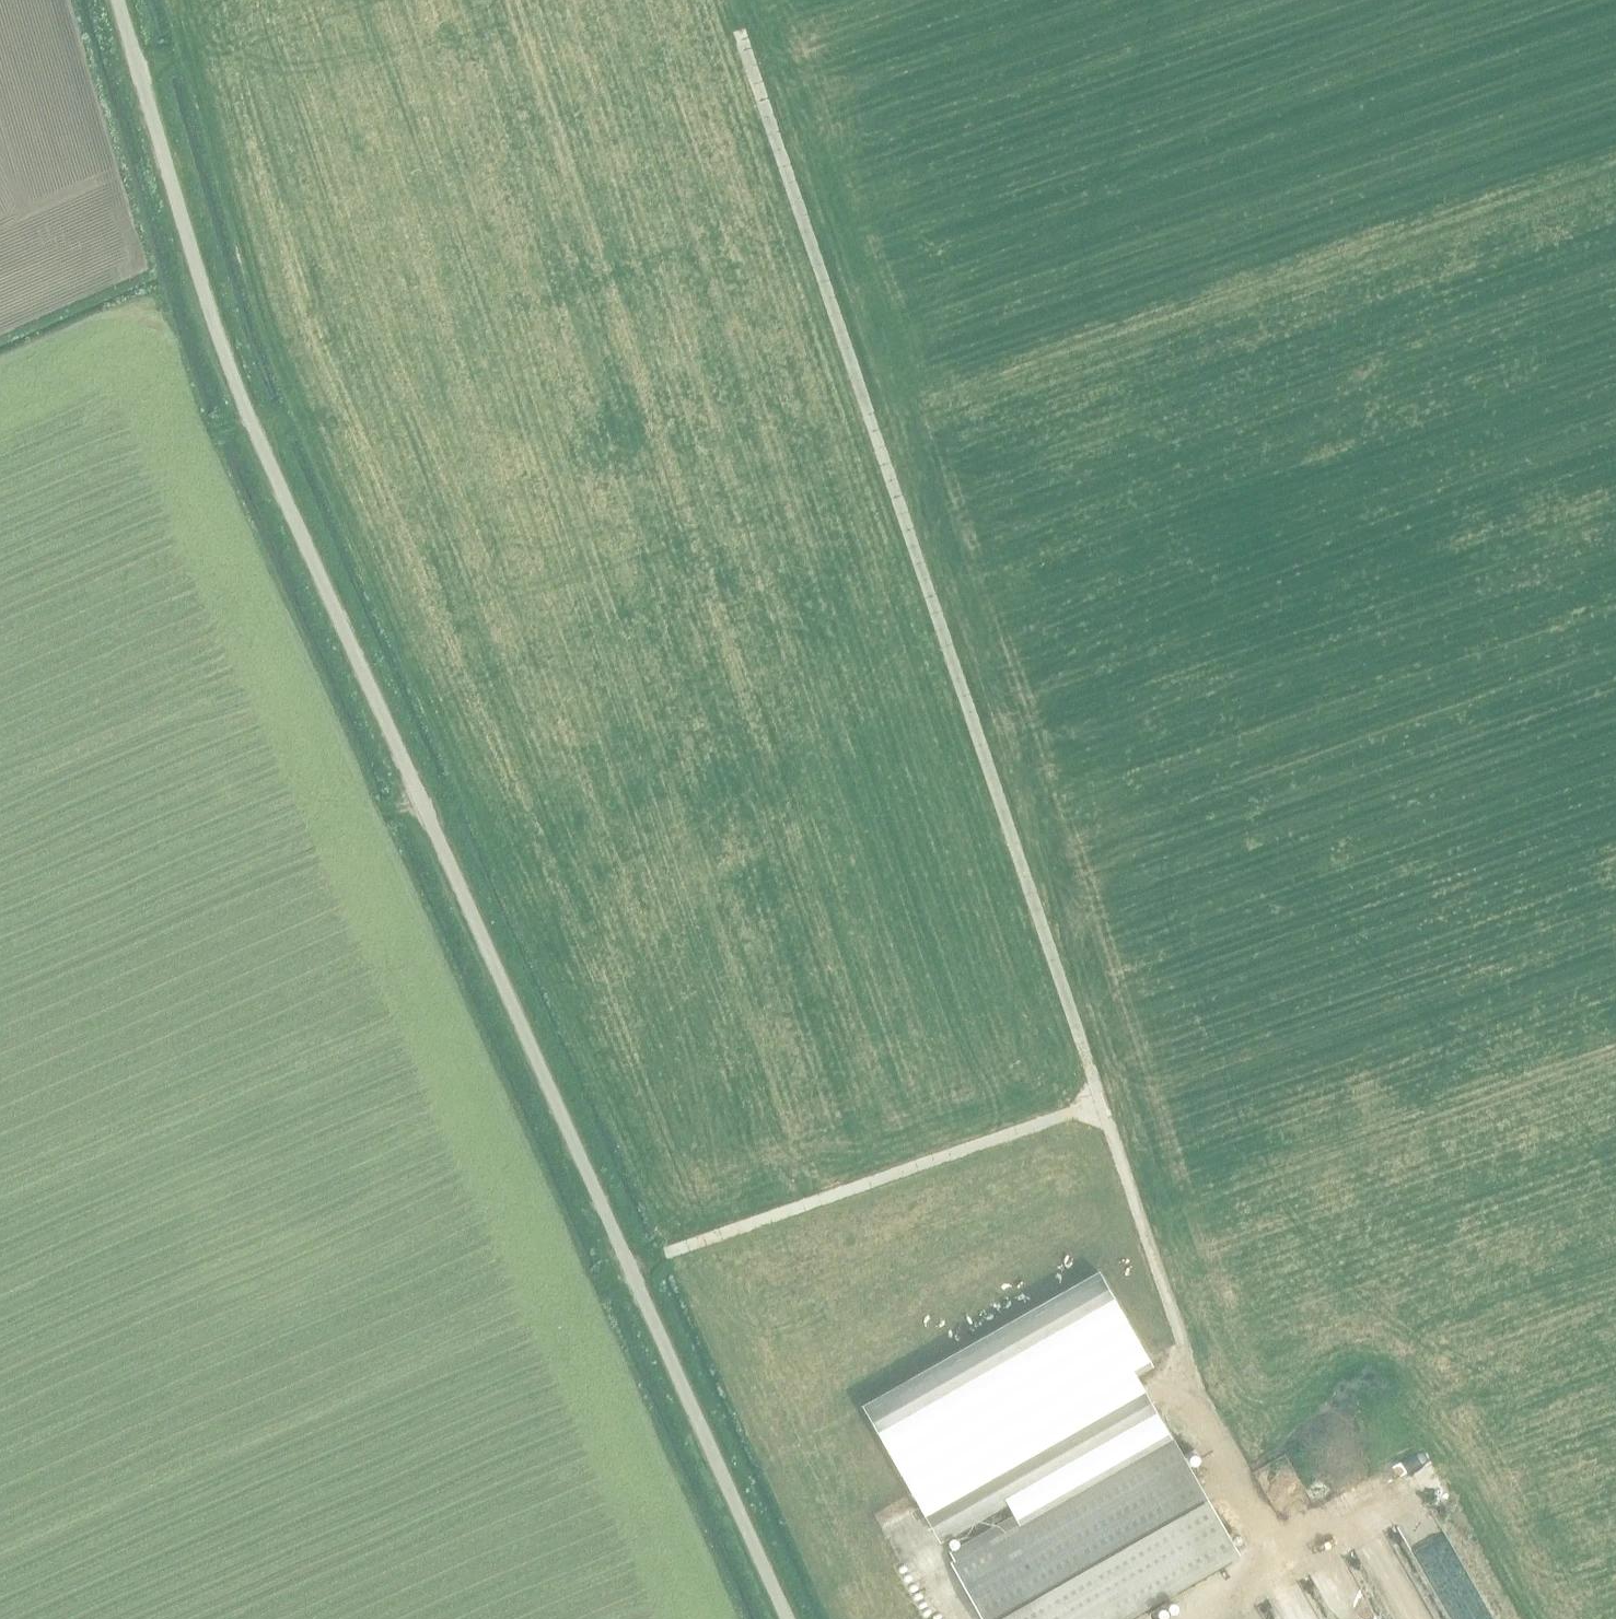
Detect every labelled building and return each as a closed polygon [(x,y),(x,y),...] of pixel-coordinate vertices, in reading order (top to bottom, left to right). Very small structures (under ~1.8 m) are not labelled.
[(865,1404),(941,1538),(1010,1500),(1013,1509),(1169,1429),(1137,1365),(1153,1359),(1098,1260),(865,1404)] [(1395,1454),(1406,1473),(1441,1453),(1430,1434),(1395,1454)] [(1237,1553),(1171,1436),(1037,1512),(1032,1504),(951,1551),(955,1559),(951,1561),(984,1618),(1122,1618),(1237,1553)] [(1430,1481),(1401,1496),(1432,1559),(1446,1552),(1451,1561),(1466,1553),(1430,1481)] [(1401,1548),(1395,1529),(1381,1533),(1387,1552),(1401,1548)]
